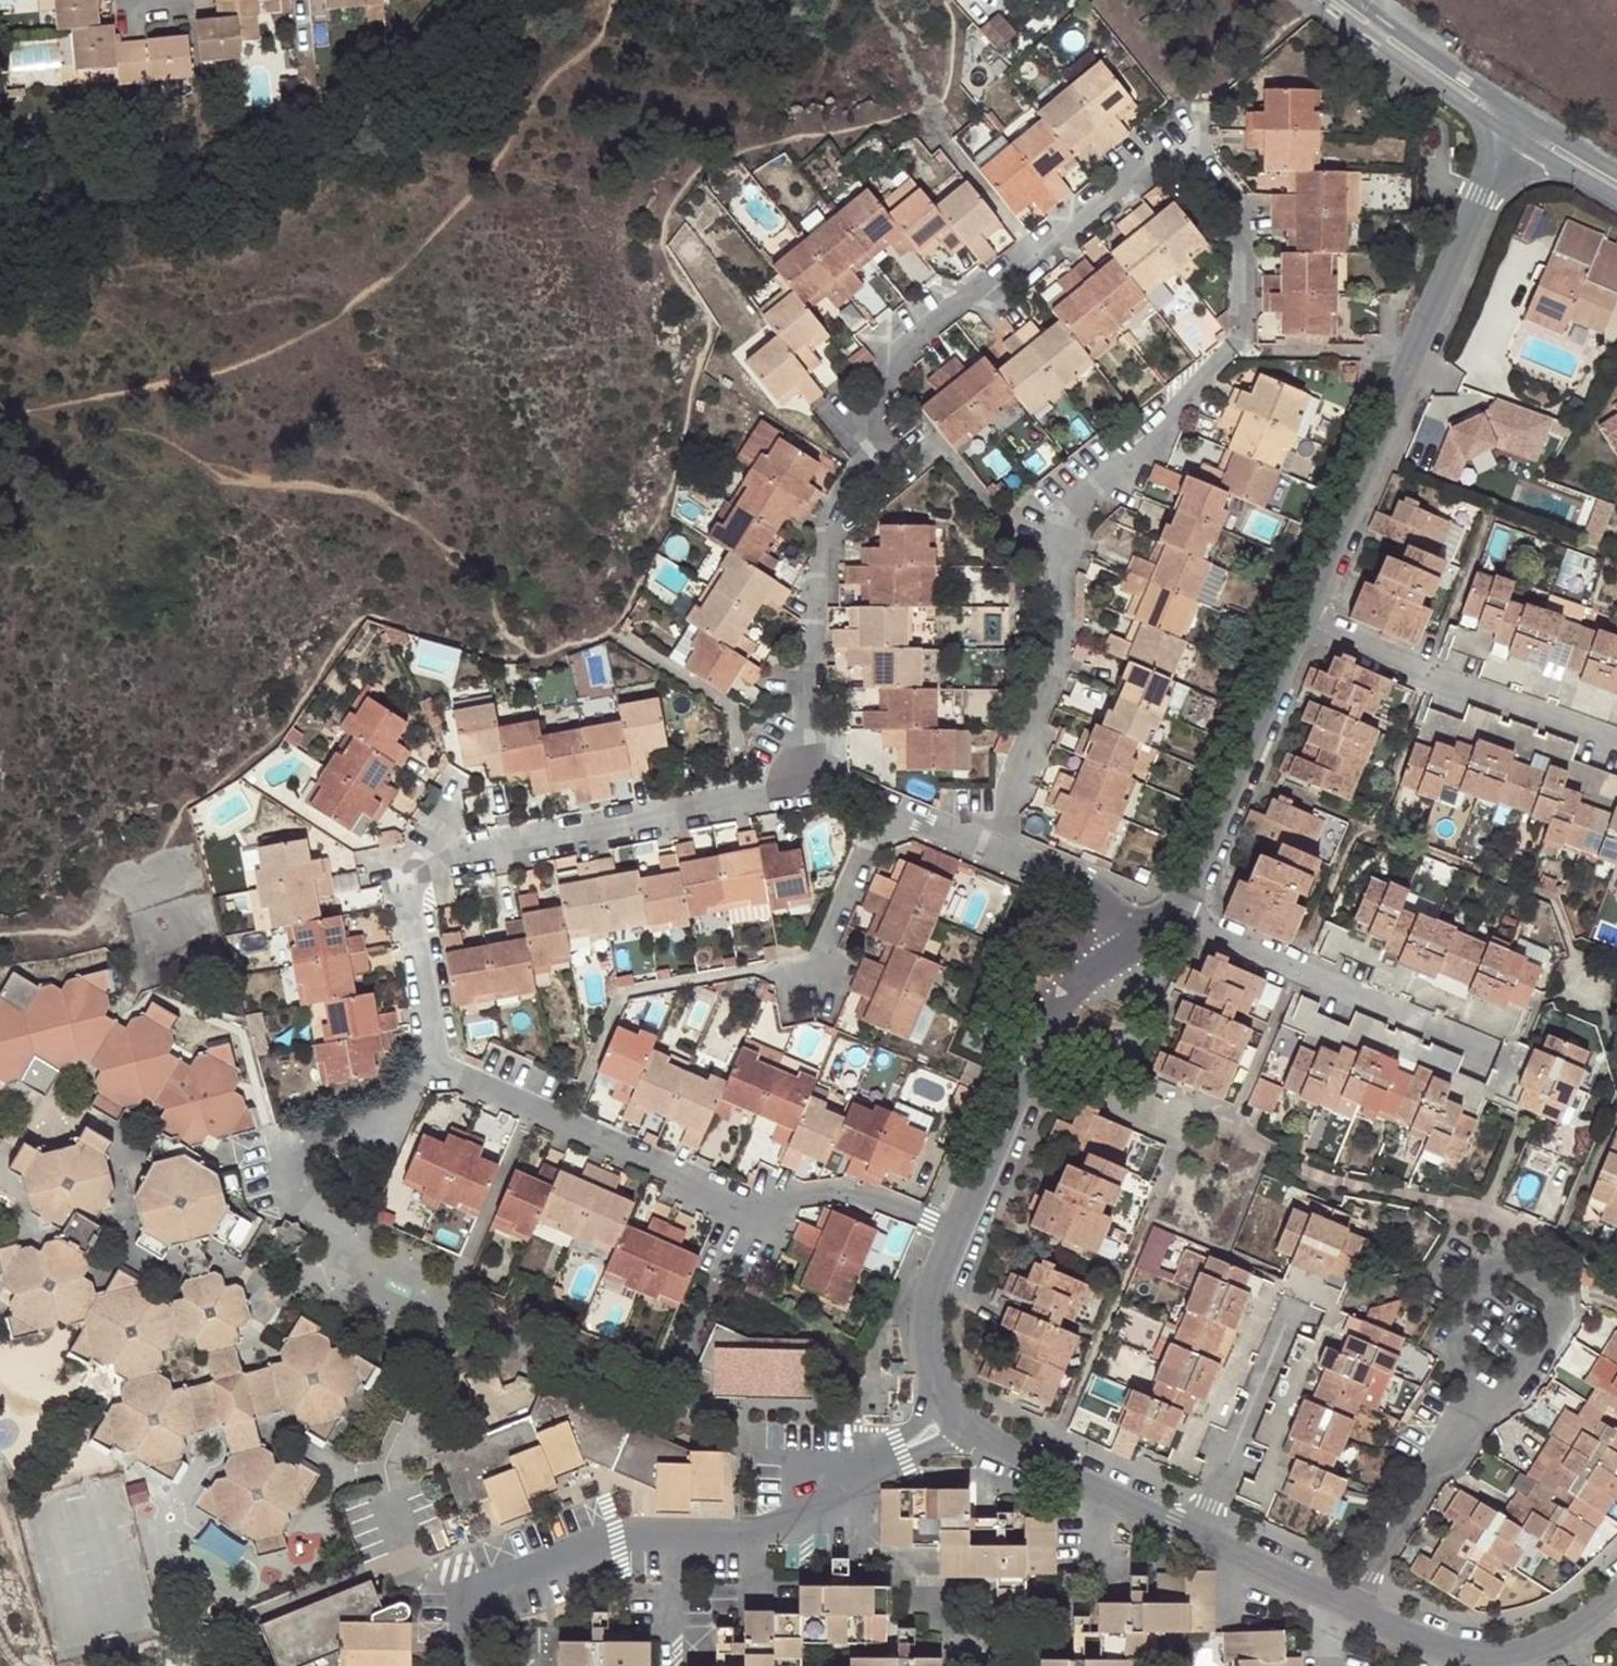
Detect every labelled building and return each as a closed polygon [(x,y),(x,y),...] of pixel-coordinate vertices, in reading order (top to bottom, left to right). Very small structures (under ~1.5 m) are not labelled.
[(54,0),(38,0),(39,11),(55,10),(54,0)] [(55,10),(57,30),(71,29),(99,26),(96,0),(54,0),(55,10)] [(200,62),(241,58),(239,41),(237,16),(256,14),(258,14),(257,0),(243,0),(215,3),(217,18),(195,21),(200,62)] [(258,14),(268,13),(267,0),(257,0),(258,14)] [(327,11),(367,6),(366,0),(325,0),(327,11)] [(382,4),(367,6),(368,16),(383,14),(382,4)] [(237,16),(239,41),(259,39),(256,14),(237,16)] [(998,17),(981,33),(995,49),(1013,33),(998,17)] [(116,66),(118,79),(118,84),(134,82),(130,41),(114,43),(113,25),(99,26),(71,29),(75,70),(90,68),(116,66)] [(187,36),(146,40),(130,41),(134,82),(191,77),(187,36)] [(1115,143),(1118,141),(1129,132),(1118,119),(1124,114),(1119,108),(1131,99),(1101,62),(1070,88),(1115,143)] [(116,66),(90,68),(92,82),(118,79),(116,66)] [(5,95),(25,93),(24,86),(5,88),(4,75),(0,75),(0,95),(5,95)] [(1112,145),(1115,143),(1070,88),(1037,114),(1042,120),(1067,151),(1079,141),(1084,147),(1090,142),(1101,155),(1112,145)] [(1311,113),(1311,91),(1263,90),(1263,113),(1246,113),(1246,131),(1317,131),(1317,113),(1311,113)] [(1131,99),(1119,108),(1124,114),(1136,105),(1131,99)] [(1071,190),(1061,178),(1067,172),(1062,165),(1073,157),(1067,151),(1042,120),(1012,146),(1058,201),(1060,199),(1071,190)] [(1311,172),(1311,150),(1317,150),(1317,131),(1246,131),(1246,149),(1263,150),(1263,172),(1288,172),(1297,172),(1311,172)] [(1003,134),(978,159),(986,167),(1011,142),(1003,134)] [(1073,157),(1084,147),(1079,141),(1067,151),(1073,157)] [(1022,199),(1027,205),(1033,201),(1043,213),(1056,203),(1058,201),(1012,146),(980,172),(1010,208),(1022,199)] [(1073,157),(1062,165),(1067,172),(1078,164),(1073,157)] [(1297,172),(1296,187),(1289,187),(1289,194),(1272,194),(1272,212),(1344,213),(1344,173),(1317,172),(1311,172),(1297,172)] [(1288,172),(1289,187),(1296,187),(1297,172),(1288,172)] [(1360,173),(1344,173),(1344,213),(1360,213),(1360,173)] [(913,182),(881,207),(888,215),(920,191),(913,182)] [(995,253),(984,241),(991,236),(985,229),(997,221),(967,184),(935,209),(965,246),(980,265),(984,262),(995,253)] [(866,252),(877,243),(883,249),(889,245),(899,257),(913,246),(888,215),(881,207),(868,190),(836,215),(866,252)] [(929,244),(934,250),(940,245),(950,258),(965,246),(935,209),(920,191),(888,215),(913,246),(918,253),(929,244)] [(1010,208),(1016,215),(1027,205),(1022,199),(1010,208)] [(1174,203),(1157,217),(1146,204),(1134,213),(1130,216),(1176,271),(1191,259),(1186,253),(1204,240),(1174,203)] [(1526,243),(1542,210),(1527,203),(1512,235),(1526,243)] [(1272,230),(1288,230),(1289,238),(1296,239),(1296,253),(1328,254),(1335,254),(1344,254),(1344,213),(1272,212),(1272,230)] [(853,273),(859,268),(854,262),(866,252),(836,215),(804,240),(850,297),(863,286),(853,273)] [(1140,291),(1157,278),(1162,283),(1176,271),(1130,216),(1128,218),(1116,227),(1127,241),(1110,255),(1114,260),(1140,291)] [(997,221),(985,229),(991,236),(1002,227),(997,221)] [(1526,310),(1564,327),(1567,321),(1600,336),(1616,298),(1616,250),(1601,243),(1603,238),(1565,221),(1526,310)] [(814,293),(819,300),(825,296),(836,308),(850,297),(804,240),(775,263),(772,266),(793,293),(802,303),(814,293)] [(1186,253),(1191,259),(1208,245),(1204,240),(1186,253)] [(866,252),(871,258),(883,249),(877,243),(866,252)] [(923,259),(934,250),(929,244),(918,253),(923,259)] [(758,249),(772,266),(775,263),(762,246),(758,249)] [(854,262),(859,268),(871,258),(866,252),(854,262)] [(1281,253),(1281,275),(1264,275),(1264,290),(1264,294),(1335,294),(1335,277),(1329,276),(1328,254),(1296,253),(1289,253),(1281,253)] [(1198,268),(1191,259),(1176,271),(1183,279),(1198,268)] [(1117,328),(1132,316),(1128,310),(1144,297),(1140,291),(1114,260),(1098,273),(1087,260),(1072,272),(1117,328)] [(1099,335),(1103,339),(1117,328),(1072,272),(1058,284),(1068,297),(1051,310),(1059,320),(1082,348),(1099,335)] [(1140,291),(1144,297),(1162,283),(1157,278),(1140,291)] [(821,362),(811,349),(817,344),(812,338),(823,329),(807,310),(802,303),(793,293),(762,317),(777,336),(810,377),(811,370),(821,362)] [(802,303),(807,310),(819,300),(814,293),(802,303)] [(1335,294),(1264,294),(1264,298),(1264,312),(1281,312),(1281,334),(1284,334),(1325,334),(1328,334),(1328,312),(1335,312),(1335,294)] [(1128,310),(1132,316),(1149,302),(1144,297),(1128,310)] [(1229,310),(1216,320),(1228,335),(1229,310)] [(1526,310),(1522,319),(1560,336),(1564,327),(1526,310)] [(1042,334),(1031,321),(1017,333),(1063,388),(1077,378),(1072,372),(1090,359),(1086,353),(1082,348),(1059,320),(1042,334)] [(812,338),(817,344),(828,335),(823,329),(812,338)] [(1048,400),(1063,388),(1017,333),(1002,344),(1013,358),(996,371),(1015,395),(1019,400),(1026,409),(1044,395),(1048,400)] [(1325,334),(1284,334),(1284,344),(1326,344),(1325,334)] [(1086,353),(1103,339),(1099,335),(1082,348),(1086,353)] [(775,399),(786,390),(791,396),(798,391),(808,404),(820,395),(823,392),(810,377),(777,336),(745,362),(775,399)] [(857,372),(873,359),(864,347),(847,359),(857,372)] [(941,369),(987,425),(1002,414),(998,408),(1015,395),(996,371),(984,357),(967,370),(956,358),(941,369)] [(1090,359),(1072,372),(1077,378),(1095,364),(1090,359)] [(1354,367),(1340,367),(1340,381),(1354,381),(1354,367)] [(969,431),(973,437),(987,425),(941,369),(927,381),(938,394),(921,408),(951,445),(969,431)] [(1294,413),(1303,393),(1260,374),(1251,394),(1235,387),(1228,405),(1293,433),(1300,416),(1294,413)] [(780,405),(791,396),(786,390),(775,399),(780,405)] [(1320,400),(1303,393),(1294,413),(1300,416),(1293,433),(1304,438),(1320,400)] [(1485,421),(1458,411),(1435,469),(1463,480),(1478,442),(1539,466),(1557,418),(1496,394),(1485,421)] [(1015,395),(998,408),(1002,414),(1019,400),(1015,395)] [(1031,414),(1048,400),(1044,395),(1026,409),(1031,414)] [(1272,468),(1280,447),(1286,450),(1293,433),(1228,405),(1220,422),(1237,429),(1228,450),(1235,452),(1272,468)] [(1616,445),(1616,413),(1597,427),(1612,448),(1616,445)] [(1424,416),(1415,454),(1434,458),(1443,421),(1424,416)] [(767,457),(779,438),(782,433),(762,420),(737,459),(752,469),(762,454),(767,457)] [(956,451),(973,437),(969,431),(951,445),(956,451)] [(762,454),(752,469),(812,507),(814,504),(822,492),(807,482),(819,463),(779,438),(767,457),(762,454)] [(1272,468),(1277,471),(1286,450),(1280,447),(1272,468)] [(1226,449),(1221,462),(1229,465),(1235,452),(1228,450),(1226,449)] [(1229,465),(1221,462),(1218,469),(1204,463),(1196,480),(1227,493),(1233,495),(1262,508),(1277,471),(1272,468),(1235,452),(1229,465)] [(1175,486),(1181,469),(1158,461),(1152,478),(1175,486)] [(812,507),(752,469),(742,485),(748,488),(736,507),(775,532),(787,513),(803,523),(810,510),(812,507)] [(1277,471),(1262,508),(1277,514),(1292,477),(1277,471)] [(1405,477),(1398,475),(1393,473),(1389,483),(1401,488),(1405,477)] [(1219,528),(1226,511),(1220,509),(1227,493),(1196,480),(1186,476),(1179,493),(1184,495),(1178,510),(1219,528)] [(987,488),(997,501),(1010,491),(1002,481),(997,485),(995,482),(987,488)] [(736,507),(748,488),(742,485),(730,503),(736,507)] [(1178,510),(1184,495),(1179,493),(1173,508),(1178,510)] [(1227,493),(1220,509),(1226,511),(1233,495),(1227,493)] [(1369,530),(1406,544),(1399,561),(1386,556),(1375,581),(1374,585),(1365,581),(1349,617),(1382,631),(1398,638),(1416,645),(1423,628),(1423,626),(1416,623),(1423,606),(1421,606),(1425,595),(1432,598),(1440,579),(1430,575),(1445,538),(1441,537),(1448,521),(1398,501),(1392,516),(1378,510),(1369,530)] [(730,503),(718,523),(724,526),(736,507),(730,503)] [(724,526),(718,523),(708,538),(730,552),(768,576),(778,561),(763,551),(775,532),(736,507),(724,526)] [(1173,508),(1166,525),(1171,527),(1178,510),(1173,508)] [(1206,543),(1212,545),(1219,528),(1178,510),(1171,527),(1166,525),(1160,541),(1167,545),(1199,558),(1206,543)] [(1100,541),(1116,523),(1107,519),(1094,532),(1093,537),(1098,540),(1100,541)] [(1464,528),(1448,521),(1441,537),(1445,538),(1430,575),(1440,579),(1446,563),(1449,564),(1464,528)] [(934,549),(928,548),(928,527),(881,526),(880,548),(862,548),(862,567),(918,567),(934,567),(934,549)] [(1167,545),(1160,541),(1154,555),(1161,558),(1167,545)] [(1205,561),(1212,545),(1206,543),(1199,558),(1205,561)] [(1161,558),(1154,555),(1152,562),(1136,556),(1129,572),(1194,600),(1210,563),(1205,561),(1199,558),(1167,545),(1161,558)] [(789,593),(790,590),(768,576),(730,552),(721,567),(726,571),(714,590),(754,615),(766,596),(781,605),(789,593)] [(1210,563),(1194,600),(1212,608),(1227,570),(1210,563)] [(714,590),(726,571),(721,567),(709,587),(714,590)] [(846,585),(862,585),(862,592),(870,593),(870,608),(906,608),(918,608),(918,567),(862,567),(846,567),(846,570),(846,585)] [(934,608),(934,567),(918,567),(918,608),(934,608)] [(1544,611),(1525,604),(1524,606),(1508,601),(1515,582),(1495,575),(1494,578),(1476,571),(1450,644),(1486,657),(1484,662),(1480,672),(1513,684),(1521,687),(1550,698),(1558,700),(1616,721),(1616,636),(1598,630),(1597,632),(1578,626),(1562,620),(1563,617),(1544,611)] [(1137,595),(1134,602),(1141,605),(1135,619),(1143,622),(1178,637),(1194,600),(1129,572),(1122,588),(1137,595)] [(709,587),(696,605),(702,609),(714,590),(709,587)] [(702,609),(696,605),(686,620),(693,625),(702,630),(747,659),(756,643),(742,633),(754,615),(714,590),(702,609)] [(870,608),(870,593),(862,592),(861,608),(870,608)] [(1562,620),(1578,626),(1585,608),(1550,595),(1544,611),(1563,617),(1562,620)] [(1141,605),(1134,602),(1128,616),(1135,619),(1141,605)] [(1416,623),(1423,626),(1430,609),(1423,606),(1416,623)] [(859,608),(859,621),(851,621),(851,629),(835,629),(835,644),(835,648),(848,648),(906,649),(906,608),(870,608),(861,608),(859,608)] [(1143,622),(1135,619),(1129,633),(1137,635),(1143,622)] [(1143,622),(1137,635),(1129,633),(1126,640),(1112,633),(1105,650),(1130,661),(1170,678),(1186,641),(1178,637),(1143,622)] [(671,659),(685,667),(696,650),(691,647),(702,630),(693,625),(671,659)] [(696,650),(685,667),(725,693),(737,675),(752,684),(760,672),(762,669),(747,659),(702,630),(691,647),(696,650)] [(1486,657),(1450,644),(1449,649),(1484,662),(1486,657)] [(848,666),(865,666),(865,675),(873,675),(872,689),(881,689),(889,689),(920,690),(921,649),(906,649),(848,648),(848,666)] [(1357,783),(1345,778),(1352,762),(1360,744),(1372,749),(1380,731),(1358,721),(1360,717),(1363,711),(1373,715),(1380,698),(1389,680),(1335,656),(1327,674),(1312,668),(1304,686),(1333,699),(1341,702),(1339,707),(1336,713),(1328,709),(1309,701),(1301,720),(1313,725),(1299,758),(1288,753),(1279,772),(1349,802),(1357,783)] [(1127,680),(1121,695),(1162,713),(1169,696),(1164,694),(1170,678),(1130,661),(1122,678),(1127,680)] [(1511,689),(1513,684),(1480,672),(1479,677),(1511,689)] [(872,689),(873,675),(865,675),(865,689),(872,689)] [(1127,680),(1122,678),(1116,693),(1121,695),(1127,680)] [(1176,680),(1170,678),(1164,694),(1169,696),(1162,713),(1176,719),(1190,687),(1176,680)] [(1395,682),(1389,680),(1380,698),(1387,701),(1395,682)] [(1548,702),(1550,698),(1521,687),(1519,692),(1548,702)] [(889,703),(881,703),(881,711),(865,711),(864,730),(883,730),(936,730),(936,690),(920,690),(889,689),(889,703)] [(881,689),(881,703),(889,703),(889,689),(881,689)] [(1121,695),(1116,693),(1109,709),(1114,711),(1121,695)] [(350,713),(356,716),(367,698),(362,694),(350,713)] [(1150,726),(1156,728),(1162,713),(1121,695),(1114,711),(1109,709),(1102,726),(1137,741),(1143,743),(1150,726)] [(395,742),(407,723),(367,698),(356,716),(350,713),(340,728),(347,733),(354,737),(394,763),(400,767),(410,751),(395,742)] [(652,748),(666,746),(657,699),(618,707),(621,723),(629,769),(631,777),(648,774),(646,758),(653,756),(652,748)] [(1331,704),(1328,709),(1336,713),(1339,707),(1341,702),(1333,699),(1331,704)] [(1558,700),(1556,705),(1616,727),(1616,721),(1558,700)] [(1470,704),(1468,709),(1500,721),(1502,716),(1470,704)] [(498,729),(493,705),(453,712),(462,757),(476,755),(477,763),(485,762),(488,778),(507,775),(498,729)] [(1428,708),(1426,713),(1462,725),(1463,721),(1428,708)] [(1417,738),(1400,784),(1418,791),(1417,793),(1437,800),(1443,783),(1459,789),(1458,791),(1496,805),(1497,802),(1532,815),(1531,817),(1549,824),(1544,839),(1563,846),(1564,843),(1598,855),(1597,858),(1616,865),(1616,780),(1571,763),(1573,759),(1576,749),(1544,737),(1536,734),(1508,723),(1500,721),(1468,709),(1463,721),(1462,725),(1426,713),(1417,738)] [(1510,719),(1508,723),(1536,734),(1538,729),(1510,719)] [(521,772),(523,780),(530,779),(533,794),(551,791),(550,783),(541,737),(538,721),(498,729),(507,775),(521,772)] [(612,797),(609,781),(617,780),(616,771),(629,769),(621,723),(581,730),(594,800),(598,800),(612,797)] [(1096,723),(1093,730),(1089,741),(1094,743),(1087,757),(1129,775),(1136,758),(1131,756),(1137,741),(1102,726),(1096,723)] [(1143,743),(1149,746),(1156,728),(1150,726),(1143,743)] [(292,727),(284,740),(295,748),(304,735),(292,727)] [(1083,755),(1087,757),(1094,743),(1089,741),(1093,730),(1086,727),(1075,752),(1083,755)] [(550,783),(563,780),(565,789),(573,788),(576,804),(591,801),(594,800),(581,730),(541,737),(550,783)] [(899,755),(907,755),(908,770),(954,771),(955,731),(936,730),(883,730),(883,748),(899,748),(899,755)] [(971,731),(955,731),(954,771),(970,771),(971,731)] [(1546,732),(1544,737),(1576,749),(1577,744),(1546,732)] [(354,737),(347,733),(335,752),(342,755),(354,737)] [(354,737),(342,755),(335,752),(326,767),(387,807),(397,791),(382,781),(394,763),(354,737)] [(1131,756),(1136,758),(1143,743),(1137,741),(1131,756)] [(1372,749),(1360,744),(1352,762),(1364,767),(1372,749)] [(668,753),(666,746),(652,748),(653,756),(668,753)] [(477,763),(476,755),(462,757),(463,765),(477,763)] [(900,769),(908,770),(907,755),(899,755),(900,769)] [(1055,789),(1121,817),(1128,800),(1122,797),(1131,776),(1129,775),(1087,757),(1079,778),(1062,771),(1055,789)] [(1571,763),(1616,780),(1616,775),(1573,759),(1571,763)] [(1357,783),(1364,767),(1352,762),(1345,778),(1357,783)] [(323,787),(310,806),(350,831),(362,812),(377,822),(387,807),(326,767),(316,782),(323,787)] [(629,769),(616,771),(617,780),(631,777),(629,769)] [(508,783),(523,780),(521,772),(507,775),(508,783)] [(1131,776),(1122,797),(1128,800),(1137,779),(1131,776)] [(551,791),(565,789),(563,780),(550,783),(551,791)] [(310,806),(323,787),(316,782),(304,801),(310,806)] [(1108,831),(1114,833),(1121,817),(1055,789),(1048,805),(1065,812),(1056,833),(1099,851),(1108,831)] [(1239,881),(1224,916),(1256,930),(1272,937),(1289,945),(1297,926),(1289,922),(1298,904),(1295,903),(1299,894),(1305,897),(1313,878),(1303,873),(1311,856),(1319,836),(1315,835),(1321,819),(1314,815),(1273,798),(1266,814),(1252,808),(1244,827),(1281,844),(1274,860),(1260,854),(1249,880),(1248,884),(1239,881)] [(1321,819),(1315,835),(1319,836),(1326,821),(1321,819)] [(1114,833),(1108,831),(1099,851),(1105,854),(1114,833)] [(718,855),(727,904),(749,900),(751,907),(769,904),(757,840),(756,832),(738,836),(741,852),(718,855)] [(770,910),(788,906),(787,901),(809,897),(800,850),(778,854),(775,837),(757,840),(769,904),(770,910)] [(308,861),(303,840),(257,848),(262,870),(255,871),(259,889),(330,876),(326,858),(308,861)] [(677,855),(688,918),(707,915),(706,908),(727,904),(718,855),(696,860),(693,843),(691,844),(679,846),(675,847),(677,855)] [(869,890),(936,919),(960,862),(926,847),(917,867),(908,863),(903,876),(895,873),(892,880),(876,873),(875,876),(871,886),(869,890)] [(250,849),(255,871),(262,870),(257,848),(250,849)] [(671,922),(672,928),(689,925),(688,918),(677,855),(660,858),(663,874),(639,878),(647,918),(648,926),(671,922)] [(1311,856),(1303,873),(1313,878),(1320,861),(1311,856)] [(595,861),(608,932),(628,929),(626,922),(647,918),(639,878),(638,870),(616,874),(613,858),(610,858),(599,860),(595,861)] [(903,876),(908,863),(901,859),(895,873),(903,876)] [(589,928),(591,935),(608,932),(595,861),(592,862),(580,864),(578,864),(581,880),(558,884),(562,906),(567,932),(589,928)] [(333,894),(330,876),(259,889),(262,907),(269,906),(273,927),(287,925),(293,924),(320,919),(315,897),(333,894)] [(1417,916),(1401,909),(1409,891),(1390,883),(1389,886),(1372,878),(1350,931),(1333,924),(1319,956),(1338,964),(1342,956),(1344,951),(1377,965),(1375,970),(1370,980),(1402,994),(1410,997),(1439,1009),(1446,1012),(1507,1038),(1516,1033),(1525,1008),(1542,969),(1524,961),(1525,959),(1513,954),(1488,943),(1487,945),(1454,932),(1455,929),(1418,914),(1417,916)] [(267,928),(273,927),(269,906),(262,907),(259,889),(249,891),(257,930),(267,928)] [(877,914),(874,921),(881,924),(876,937),(888,943),(896,946),(919,956),(936,919),(869,890),(868,894),(863,904),(862,907),(877,914)] [(531,967),(550,964),(549,958),(571,954),(568,940),(567,932),(562,906),(540,910),(537,894),(518,897),(523,921),(531,967)] [(809,897),(787,901),(788,906),(810,902),(809,897)] [(749,900),(727,904),(729,911),(731,924),(771,917),(770,910),(769,904),(751,907),(749,900)] [(727,904),(706,908),(707,915),(729,911),(727,904)] [(1298,904),(1289,922),(1297,926),(1305,908),(1298,904)] [(293,924),(298,947),(291,948),(294,965),(365,952),(361,935),(344,938),(340,915),(320,919),(293,924)] [(647,918),(626,922),(628,929),(648,926),(647,918)] [(517,988),(519,996),(536,993),(531,967),(523,921),(506,925),(508,940),(487,944),(495,992),(517,988)] [(881,924),(874,921),(868,934),(876,937),(881,924)] [(649,932),(672,928),(671,922),(648,926),(649,932)] [(287,925),(291,948),(298,947),(293,924),(287,925)] [(568,940),(591,935),(589,928),(567,932),(568,940)] [(442,936),(456,1007),(474,1004),(473,996),(495,992),(487,944),(464,948),(461,933),(442,936)] [(1524,961),(1542,969),(1550,951),(1519,938),(1513,954),(1525,959),(1524,961)] [(896,946),(888,943),(882,957),(889,960),(896,946)] [(779,958),(776,945),(762,948),(765,961),(779,958)] [(896,946),(889,960),(882,957),(879,964),(864,958),(864,960),(859,970),(857,973),(923,1002),(939,965),(919,956),(896,946)] [(1342,956),(1375,970),(1377,965),(1344,951),(1342,956)] [(294,965),(298,984),(305,983),(309,1004),(319,1003),(325,1002),(356,996),(351,974),(369,971),(365,952),(294,965)] [(1247,1014),(1255,997),(1263,977),(1228,962),(1230,958),(1216,952),(1214,957),(1208,954),(1200,972),(1185,965),(1177,983),(1177,984),(1208,998),(1217,1001),(1213,1012),(1203,1008),(1184,999),(1175,1019),(1188,1024),(1174,1056),(1161,1051),(1153,1070),(1198,1089),(1223,1100),(1231,1081),(1219,1076),(1226,1060),(1233,1043),(1245,1048),(1253,1029),(1233,1020),(1238,1010),(1247,1014)] [(571,954),(549,958),(550,964),(572,960),(571,954)] [(726,968),(739,966),(737,956),(724,959),(726,968)] [(210,1236),(226,1244),(229,1238),(241,1217),(227,1208),(218,1173),(194,1159),(196,1155),(209,1134),(218,1140),(262,1129),(256,1106),(247,1108),(243,1095),(235,1090),(240,1081),(228,1037),(205,1043),(207,1052),(195,1055),(190,1064),(170,1052),(174,1044),(171,1029),(179,1016),(152,1000),(144,1014),(131,1017),(126,1026),(105,1014),(110,1005),(107,993),(118,990),(112,968),(67,980),(61,989),(52,984),(39,987),(13,972),(0,993),(0,1080),(7,1084),(21,1080),(45,1097),(61,1070),(75,1066),(80,1059),(101,1071),(95,1079),(99,1093),(90,1106),(118,1122),(126,1109),(140,1105),(145,1097),(165,1109),(159,1119),(162,1131),(147,1158),(154,1162),(135,1194),(144,1230),(136,1243),(162,1259),(170,1246),(210,1236)] [(657,971),(658,980),(671,978),(669,969),(657,971)] [(850,991),(864,997),(861,1004),(869,1007),(863,1020),(907,1039),(923,1002),(857,973),(856,976),(850,991)] [(617,978),(618,987),(635,984),(633,975),(617,978)] [(1269,980),(1263,977),(1255,997),(1260,1000),(1269,980)] [(1401,998),(1402,994),(1370,980),(1369,985),(1401,998)] [(613,999),(618,987),(607,982),(605,988),(608,990),(606,996),(613,999)] [(309,1004),(305,983),(298,984),(302,1006),(309,1004)] [(496,1000),(519,996),(517,988),(495,992),(496,1000)] [(495,992),(473,996),(474,1004),(496,1000),(495,992)] [(325,1002),(329,1023),(323,1024),(327,1042),(385,1032),(396,1030),(393,1011),(375,1014),(372,993),(356,996),(325,1002)] [(1461,1161),(1484,1107),(1488,1096),(1485,1088),(1456,1076),(1458,1071),(1463,1061),(1432,1048),(1423,1044),(1395,1032),(1387,1029),(1355,1016),(1351,1026),(1349,1030),(1316,1017),(1318,1012),(1321,1004),(1303,996),(1290,1027),(1307,1034),(1285,1087),(1301,1094),(1300,1097),(1319,1105),(1326,1088),(1342,1094),(1341,1097),(1380,1113),(1381,1110),(1413,1124),(1412,1127),(1431,1134),(1424,1149),(1425,1149),(1442,1156),(1444,1157),(1445,1154),(1461,1161)] [(1436,1013),(1439,1009),(1410,997),(1409,1001),(1436,1013)] [(1213,1012),(1217,1001),(1208,998),(1203,1008),(1213,1012)] [(319,1003),(323,1024),(329,1023),(325,1002),(319,1003)] [(863,1020),(869,1007),(861,1004),(856,1017),(863,1020)] [(1357,1011),(1355,1016),(1387,1029),(1389,1025),(1357,1011)] [(1349,1030),(1351,1026),(1318,1012),(1316,1017),(1349,1030)] [(1445,1016),(1505,1042),(1507,1038),(1446,1012),(1445,1016)] [(246,1016),(257,1055),(269,1053),(264,1034),(267,1034),(262,1013),(246,1016)] [(619,1028),(638,1036),(641,1030),(622,1022),(619,1028)] [(658,1038),(641,1030),(638,1036),(619,1028),(600,1071),(619,1080),(612,1096),(629,1104),(653,1051),(658,1038)] [(1397,1028),(1395,1032),(1423,1044),(1426,1040),(1397,1028)] [(319,1063),(325,1062),(329,1083),(375,1075),(371,1053),(388,1050),(385,1032),(327,1042),(315,1044),(319,1063)] [(1497,1095),(1499,1095),(1522,1105),(1539,1113),(1544,1115),(1560,1121),(1567,1105),(1569,1105),(1585,1070),(1582,1068),(1590,1051),(1550,1034),(1542,1051),(1518,1042),(1510,1045),(1493,1085),(1497,1095)] [(747,1039),(743,1048),(761,1056),(758,1062),(778,1070),(780,1064),(784,1055),(747,1039)] [(1505,1042),(1487,1083),(1493,1085),(1510,1045),(1505,1042)] [(1245,1048),(1233,1043),(1226,1060),(1238,1065),(1245,1048)] [(1433,1044),(1432,1048),(1463,1061),(1465,1056),(1433,1044)] [(761,1056),(743,1048),(727,1084),(714,1114),(731,1121),(738,1105),(759,1114),(778,1070),(758,1062),(761,1056)] [(688,1073),(668,1064),(670,1058),(653,1051),(629,1104),(624,1116),(641,1124),(649,1107),(669,1116),(688,1073)] [(688,1073),(690,1067),(670,1058),(668,1064),(688,1073)] [(1231,1081),(1238,1065),(1226,1060),(1219,1076),(1231,1081)] [(323,1084),(329,1083),(325,1062),(319,1063),(323,1084)] [(798,1079),(801,1073),(780,1064),(778,1070),(798,1079)] [(708,1082),(711,1076),(690,1067),(688,1073),(708,1082)] [(1265,1067),(1252,1101),(1276,1110),(1289,1075),(1265,1067)] [(818,1080),(801,1073),(798,1079),(778,1070),(759,1114),(779,1123),(772,1139),(789,1147),(811,1097),(818,1080)] [(1458,1071),(1456,1076),(1485,1088),(1487,1083),(1458,1071)] [(727,1084),(711,1076),(708,1082),(688,1073),(669,1116),(689,1125),(682,1141),(699,1149),(714,1114),(727,1084)] [(967,1112),(976,1091),(961,1084),(952,1105),(967,1112)] [(893,1113),(897,1103),(880,1096),(875,1106),(893,1113)] [(846,1120),(824,1110),(827,1104),(811,1097),(789,1147),(782,1163),(798,1171),(806,1154),(827,1163),(834,1146),(846,1120)] [(873,1111),(875,1106),(855,1097),(853,1103),(873,1111)] [(864,1179),(893,1113),(875,1106),(873,1111),(853,1103),(848,1114),(846,1120),(834,1146),(854,1155),(847,1172),(861,1178),(864,1179)] [(897,1103),(893,1113),(910,1121),(908,1127),(928,1135),(933,1103),(897,1103)] [(846,1120),(848,1114),(827,1104),(824,1110),(846,1120)] [(1031,1226),(1098,1254),(1105,1236),(1097,1232),(1104,1215),(1102,1214),(1106,1203),(1112,1206),(1120,1187),(1111,1183),(1118,1166),(1125,1148),(1121,1146),(1129,1129),(1080,1109),(1072,1125),(1066,1122),(1058,1119),(1050,1138),(1088,1155),(1082,1171),(1067,1164),(1054,1194),(1046,1191),(1031,1226)] [(910,1121),(893,1113),(864,1179),(867,1180),(881,1186),(888,1170),(909,1179),(928,1135),(908,1127),(910,1121)] [(42,1152),(25,1141),(9,1168),(22,1176),(32,1212),(38,1216),(51,1223),(63,1231),(60,1237),(46,1241),(39,1249),(31,1244),(19,1248),(15,1237),(0,1241),(0,1266),(6,1287),(14,1292),(9,1301),(13,1315),(2,1317),(8,1339),(53,1329),(59,1319),(68,1325),(84,1321),(85,1326),(67,1356),(86,1368),(92,1359),(103,1366),(112,1363),(116,1373),(126,1380),(120,1391),(122,1401),(112,1403),(89,1443),(108,1455),(114,1446),(124,1452),(134,1449),(137,1460),(177,1484),(189,1464),(180,1458),(187,1448),(184,1439),(193,1437),(195,1434),(225,1427),(231,1451),(223,1464),(226,1475),(216,1477),(209,1488),(202,1483),(189,1503),(230,1526),(239,1524),(242,1533),(254,1541),(258,1556),(288,1548),(284,1533),(291,1521),(289,1512),(298,1509),(322,1470),(302,1458),(297,1466),(287,1460),(276,1462),(273,1452),(261,1445),(255,1419),(294,1409),(297,1419),(309,1426),(304,1436),(324,1447),(347,1407),(345,1397),(355,1394),(361,1384),(369,1388),(382,1369),(342,1345),(332,1347),(330,1338),(319,1331),(323,1323),(303,1311),(280,1350),(283,1360),(272,1363),(269,1366),(243,1372),(235,1343),(240,1336),(237,1326),(246,1325),(252,1316),(245,1289),(236,1283),(226,1286),(223,1276),(215,1271),(184,1279),(180,1285),(184,1296),(171,1299),(169,1304),(159,1299),(149,1301),(146,1290),(136,1284),(141,1275),(122,1263),(103,1295),(97,1296),(94,1281),(85,1275),(90,1266),(87,1253),(102,1227),(95,1222),(101,1211),(109,1209),(111,1207),(109,1198),(114,1190),(106,1155),(113,1143),(86,1125),(74,1144),(42,1152)] [(423,1191),(441,1199),(469,1135),(452,1127),(445,1143),(424,1134),(405,1177),(425,1185),(423,1191)] [(1129,1129),(1121,1146),(1125,1148),(1133,1130),(1129,1129)] [(1590,1197),(1608,1204),(1601,1220),(1616,1226),(1616,1131),(1590,1197)] [(441,1199),(458,1207),(461,1201),(481,1210),(500,1167),(479,1157),(485,1142),(469,1135),(441,1199)] [(1439,1164),(1442,1156),(1425,1149),(1422,1157),(1439,1164)] [(517,1223),(515,1229),(532,1237),(539,1220),(541,1214),(560,1171),(544,1164),(536,1181),(516,1172),(498,1214),(517,1223)] [(562,1223),(559,1229),(577,1237),(605,1172),(587,1164),(580,1180),(560,1171),(541,1214),(562,1223)] [(1127,1170),(1118,1166),(1111,1183),(1120,1187),(1127,1170)] [(605,1172),(577,1237),(593,1244),(595,1237),(616,1247),(626,1226),(635,1204),(614,1195),(621,1179),(605,1172)] [(425,1185),(405,1177),(403,1183),(423,1191),(425,1185)] [(441,1199),(423,1191),(416,1206),(435,1214),(441,1199)] [(461,1201),(458,1207),(478,1216),(481,1210),(461,1201)] [(842,1205),(838,1213),(869,1226),(872,1218),(842,1205)] [(829,1225),(834,1211),(827,1208),(821,1221),(829,1225)] [(1328,1307),(1337,1304),(1338,1301),(1348,1277),(1352,1267),(1364,1239),(1348,1231),(1349,1229),(1312,1213),(1311,1215),(1294,1209),(1276,1250),(1293,1257),(1286,1273),(1283,1282),(1286,1290),(1328,1307)] [(796,1238),(861,1266),(877,1230),(869,1226),(838,1213),(834,1211),(829,1225),(821,1221),(818,1228),(803,1222),(802,1224),(797,1235),(796,1238)] [(495,1220),(515,1229),(517,1223),(498,1214),(495,1220)] [(539,1220),(559,1229),(562,1223),(541,1214),(539,1220)] [(1112,1218),(1104,1215),(1097,1232),(1105,1236),(1112,1218)] [(253,1224),(241,1217),(229,1238),(241,1245),(253,1224)] [(627,1278),(624,1286),(641,1293),(671,1227),(653,1219),(645,1235),(626,1226),(616,1247),(614,1253),(607,1269),(627,1278)] [(671,1227),(641,1293),(657,1300),(661,1293),(682,1302),(701,1259),(679,1249),(686,1234),(671,1227)] [(616,1247),(595,1237),(593,1244),(614,1253),(616,1247)] [(788,1255),(803,1261),(800,1268),(808,1272),(801,1285),(844,1304),(861,1266),(796,1238),(794,1241),(790,1252),(788,1255)] [(1138,1267),(1156,1275),(1159,1267),(1161,1268),(1169,1249),(1149,1241),(1138,1267)] [(1279,1293),(1274,1283),(1251,1274),(1210,1257),(1204,1272),(1200,1271),(1185,1308),(1188,1309),(1174,1343),(1170,1342),(1154,1378),(1158,1380),(1151,1396),(1133,1389),(1125,1408),(1128,1409),(1121,1426),(1173,1448),(1166,1464),(1198,1479),(1206,1460),(1197,1456),(1192,1454),(1206,1422),(1211,1424),(1222,1428),(1235,1396),(1238,1388),(1250,1360),(1253,1352),(1279,1293)] [(1046,1384),(1054,1367),(1061,1350),(1072,1355),(1080,1337),(1060,1328),(1063,1323),(1065,1318),(1074,1322),(1082,1304),(1089,1286),(1054,1271),(1056,1265),(1044,1260),(1042,1265),(1036,1263),(1028,1280),(1012,1273),(1004,1291),(1035,1305),(1044,1309),(1042,1314),(1040,1319),(1031,1316),(1011,1307),(1003,1326),(1015,1331),(1001,1364),(989,1359),(981,1377),(1009,1389),(1050,1407),(1058,1389),(1046,1384)] [(794,1282),(801,1285),(808,1272),(800,1268),(794,1282)] [(603,1277),(624,1286),(627,1278),(607,1269),(603,1277)] [(1096,1289),(1089,1286),(1082,1304),(1088,1306),(1096,1289)] [(1284,1295),(1326,1312),(1328,1307),(1286,1290),(1284,1295)] [(661,1293),(657,1300),(678,1310),(682,1302),(661,1293)] [(1284,1295),(1279,1293),(1253,1352),(1258,1354),(1284,1295)] [(1042,1314),(1044,1309),(1035,1305),(1033,1311),(1031,1316),(1040,1319),(1042,1314)] [(1404,1337),(1372,1324),(1342,1311),(1339,1310),(1330,1314),(1318,1343),(1313,1341),(1303,1336),(1289,1368),(1274,1404),(1271,1411),(1257,1443),(1268,1447),(1273,1449),(1259,1483),(1254,1481),(1246,1477),(1239,1496),(1270,1508),(1276,1492),(1330,1514),(1336,1497),(1339,1498),(1347,1479),(1330,1472),(1337,1456),(1339,1457),(1354,1420),(1352,1419),(1358,1403),(1376,1411),(1399,1356),(1396,1355),(1404,1337)] [(1313,1341),(1318,1343),(1330,1314),(1326,1312),(1313,1341)] [(714,1374),(714,1386),(812,1388),(813,1339),(747,1338),(715,1324),(697,1367),(714,1374)] [(1285,1366),(1289,1368),(1303,1336),(1299,1334),(1285,1366)] [(1602,1356),(1616,1366),(1616,1342),(1612,1339),(1602,1356)] [(1061,1350),(1054,1367),(1065,1372),(1072,1355),(1061,1350)] [(1587,1403),(1603,1413),(1608,1405),(1616,1411),(1616,1366),(1602,1356),(1590,1374),(1601,1381),(1596,1388),(1587,1403)] [(1255,1362),(1250,1360),(1238,1388),(1243,1391),(1255,1362)] [(892,1364),(892,1374),(902,1374),(902,1364),(892,1364)] [(1065,1372),(1054,1367),(1046,1384),(1058,1389),(1065,1372)] [(1270,1402),(1274,1404),(1286,1375),(1282,1374),(1270,1402)] [(1601,1381),(1590,1374),(1586,1382),(1596,1388),(1601,1381)] [(723,1451),(693,1451),(542,1386),(529,1417),(468,1440),(489,1496),(497,1516),(529,1503),(528,1502),(524,1491),(554,1479),(550,1469),(580,1456),(631,1478),(657,1489),(656,1501),(691,1501),(691,1500),(690,1491),(723,1491),(723,1451)] [(812,1399),(812,1388),(714,1386),(714,1396),(812,1399)] [(1240,1398),(1235,1396),(1222,1428),(1227,1430),(1240,1398)] [(1578,1417),(1573,1425),(1562,1418),(1551,1436),(1613,1475),(1616,1468),(1616,1429),(1616,1431),(1599,1420),(1603,1413),(1587,1403),(1578,1417)] [(1253,1441),(1257,1443),(1271,1411),(1267,1409),(1253,1441)] [(1567,1410),(1562,1418),(1573,1425),(1578,1417),(1567,1410)] [(1206,1422),(1192,1454),(1197,1456),(1211,1424),(1206,1422)] [(1576,1496),(1572,1503),(1588,1514),(1593,1507),(1605,1514),(1616,1497),(1603,1489),(1613,1475),(1551,1436),(1541,1452),(1550,1458),(1535,1482),(1553,1493),(1558,1485),(1576,1496)] [(460,1508),(489,1496),(468,1440),(437,1453),(460,1508)] [(1254,1481),(1259,1483),(1273,1449),(1268,1447),(1254,1481)] [(1526,1476),(1535,1482),(1550,1458),(1541,1452),(1526,1476)] [(580,1456),(550,1469),(554,1479),(584,1466),(580,1456)] [(554,1479),(524,1491),(528,1502),(558,1489),(554,1479)] [(1512,1500),(1501,1516),(1522,1528),(1544,1542),(1563,1554),(1572,1539),(1584,1546),(1595,1529),(1583,1522),(1588,1514),(1572,1503),(1567,1511),(1549,1500),(1553,1493),(1535,1482),(1526,1497),(1521,1505),(1512,1500)] [(938,1545),(938,1574),(967,1574),(967,1490),(882,1489),(882,1545),(938,1545)] [(1453,1521),(1444,1536),(1462,1547),(1466,1540),(1485,1551),(1480,1559),(1497,1569),(1502,1562),(1513,1568),(1524,1551),(1512,1544),(1522,1528),(1501,1516),(1460,1490),(1449,1506),(1459,1512),(1453,1521)] [(723,1491),(690,1491),(691,1500),(722,1501),(723,1491)] [(1518,1491),(1512,1500),(1521,1505),(1526,1497),(1518,1491)] [(690,1512),(691,1501),(656,1501),(656,1512),(690,1512)] [(501,1526),(532,1512),(529,1503),(497,1516),(501,1526)] [(1459,1512),(1449,1506),(1444,1515),(1453,1521),(1459,1512)] [(994,1511),(994,1528),(1011,1528),(1011,1511),(994,1511)] [(994,1614),(1024,1614),(1024,1610),(1024,1577),(1050,1577),(1051,1520),(1023,1520),(1023,1546),(994,1546),(994,1610),(994,1614)] [(240,1561),(250,1540),(211,1521),(201,1542),(240,1561)] [(1458,1554),(1462,1547),(1444,1536),(1430,1558),(1421,1552),(1410,1569),(1472,1608),(1482,1592),(1494,1599),(1504,1583),(1493,1575),(1497,1569),(1480,1559),(1476,1564),(1458,1554)] [(1559,1561),(1563,1554),(1544,1542),(1539,1549),(1559,1561)] [(831,1558),(831,1574),(847,1575),(847,1558),(831,1558)] [(1185,1629),(1214,1629),(1213,1570),(1185,1570),(1185,1573),(1156,1573),(1156,1602),(1099,1602),(1099,1658),(1042,1658),(1042,1665),(1128,1665),(1128,1659),(1185,1659),(1185,1629)] [(1129,1574),(1129,1590),(1145,1590),(1145,1574),(1129,1574)] [(341,1665),(402,1665),(402,1623),(398,1623),(389,1623),(385,1611),(372,1581),(261,1627),(278,1665),(306,1665),(341,1652),(341,1665)] [(886,1643),(887,1586),(801,1585),(801,1612),(745,1612),(744,1665),(800,1665),(800,1642),(886,1643)] [(389,1623),(398,1623),(398,1620),(405,1621),(406,1620),(407,1619),(409,1618),(409,1616),(410,1614),(410,1612),(409,1610),(408,1608),(407,1607),(405,1606),(403,1605),(401,1605),(385,1611),(389,1623)] [(593,1611),(593,1628),(609,1628),(609,1611),(593,1611)] [(1072,1614),(1072,1631),(1089,1631),(1089,1614),(1072,1614)] [(715,1626),(715,1643),(732,1643),(732,1626),(715,1626)] [(897,1627),(897,1643),(913,1644),(913,1627),(897,1627)] [(1238,1665),(1301,1665),(1301,1657),(1284,1657),(1284,1630),(1224,1632),(1224,1661),(1238,1662),(1238,1665)] [(648,1641),(562,1641),(561,1665),(648,1665),(648,1641)] [(937,1657),(852,1656),(852,1665),(937,1665),(937,1657)]
